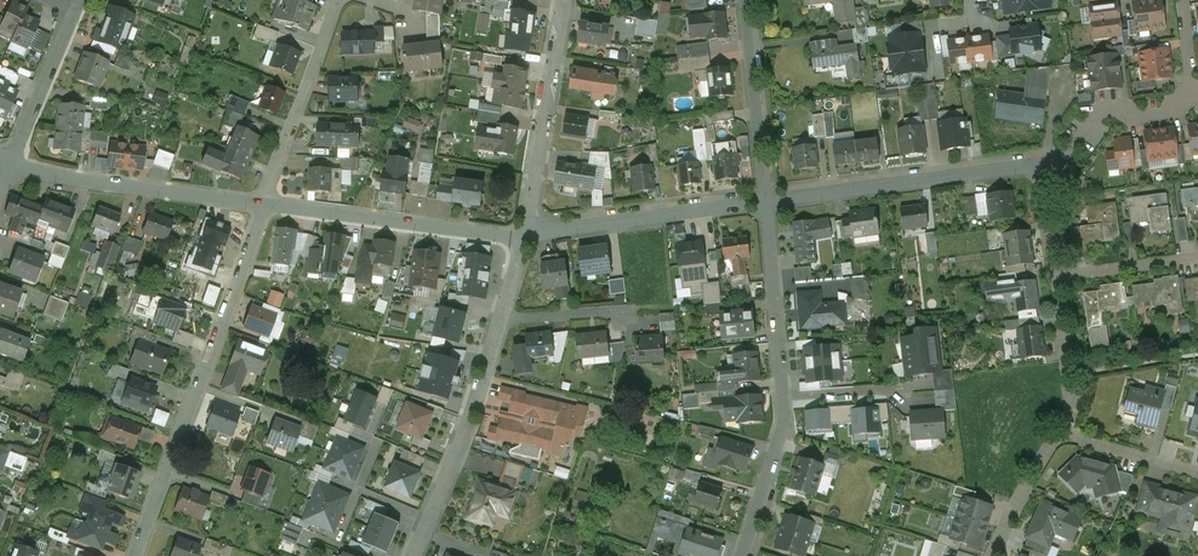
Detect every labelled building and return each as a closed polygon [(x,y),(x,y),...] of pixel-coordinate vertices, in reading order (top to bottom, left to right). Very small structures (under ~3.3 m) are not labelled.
[(277,4),(278,4),(273,20),(285,23),(293,0),(279,0),(277,4)] [(294,0),(293,0),(285,23),(292,25),(292,27),(306,31),(310,17),(311,18),(315,6),(294,0)] [(416,12),(427,13),(439,16),(440,16),(442,0),(418,0),(416,12)] [(496,0),(487,0),(485,9),(509,12),(511,2),(496,0)] [(685,1),(686,11),(708,8),(706,0),(694,0),(685,1)] [(839,24),(837,24),(837,25),(854,22),(855,22),(853,9),(852,0),(836,0),(839,24)] [(1004,14),(1028,11),(1026,0),(1002,0),(1004,14)] [(1028,11),(1051,8),(1050,0),(1026,0),(1028,11)] [(1161,0),(1154,1),(1154,0),(1147,1),(1151,30),(1165,28),(1161,0)] [(1147,1),(1140,2),(1140,3),(1132,4),(1135,21),(1136,32),(1137,32),(1151,30),(1147,1)] [(27,9),(12,2),(4,19),(0,27),(0,28),(14,34),(15,34),(24,16),(27,9)] [(1118,5),(1089,9),(1091,23),(1120,20),(1118,5)] [(134,17),(109,7),(109,8),(104,23),(101,31),(100,32),(121,40),(121,39),(126,26),(130,27),(134,17)] [(864,8),(853,9),(855,22),(854,22),(856,30),(867,28),(864,8)] [(525,13),(514,11),(511,35),(511,36),(529,38),(532,38),(534,15),(525,14),(525,13)] [(439,16),(427,13),(427,45),(440,44),(439,16)] [(669,14),(659,15),(658,22),(657,26),(667,27),(669,14)] [(724,14),(705,16),(705,17),(707,36),(707,40),(708,40),(726,38),(724,14)] [(489,16),(480,15),(477,30),(487,31),(489,16)] [(24,16),(15,34),(14,34),(11,41),(27,48),(39,23),(24,16)] [(705,17),(690,19),(692,38),(707,36),(705,17)] [(658,22),(638,19),(635,36),(655,39),(657,26),(658,22)] [(1120,20),(1091,23),(1093,38),(1121,34),(1122,34),(1121,32),(1120,20)] [(922,21),(900,24),(902,36),(919,34),(919,36),(924,36),(922,21)] [(1135,21),(1127,22),(1128,31),(1129,37),(1137,36),(1137,32),(1136,32),(1135,21)] [(609,28),(581,24),(578,42),(579,42),(579,41),(588,43),(588,44),(606,47),(609,28)] [(278,33),(257,25),(253,36),(274,45),(278,33)] [(1019,29),(1009,30),(1010,37),(1013,54),(1022,53),(1022,55),(1032,54),(1032,52),(1041,51),(1040,42),(1038,30),(1038,25),(1019,28),(1019,29)] [(130,27),(126,26),(121,39),(126,41),(129,40),(134,29),(130,27)] [(385,28),(375,28),(375,33),(376,42),(385,42),(385,28)] [(121,40),(100,32),(101,31),(97,30),(93,40),(117,50),(121,40)] [(40,31),(31,50),(41,55),(50,35),(40,31)] [(1128,31),(1121,32),(1122,34),(1121,34),(1123,46),(1123,48),(1124,48),(1131,47),(1129,37),(1128,31)] [(366,33),(343,34),(343,55),(366,54),(366,44),(366,33)] [(375,33),(366,33),(366,44),(373,43),(373,44),(377,44),(376,42),(375,33)] [(902,36),(890,38),(891,45),(888,45),(889,58),(923,53),(921,42),(920,42),(919,36),(919,34),(902,36)] [(529,38),(511,36),(511,35),(508,35),(506,50),(527,52),(529,38)] [(988,37),(968,39),(971,63),(985,61),(985,59),(991,58),(989,43),(988,37)] [(1010,37),(996,38),(998,58),(1013,56),(1013,54),(1010,37)] [(968,39),(948,42),(951,63),(957,62),(958,65),(971,63),(968,39)] [(707,43),(686,46),(688,59),(709,56),(708,40),(707,40),(707,43)] [(836,40),(831,40),(815,43),(810,44),(811,51),(813,69),(845,64),(848,82),(861,80),(859,63),(857,45),(837,47),(836,40)] [(996,42),(989,43),(991,58),(998,57),(996,42)] [(427,45),(403,49),(406,73),(443,68),(440,44),(427,45)] [(299,53),(277,45),(274,53),(276,54),(272,67),(269,66),(269,67),(291,75),(299,53)] [(1149,45),(1133,47),(1134,55),(1139,54),(1150,52),(1149,45)] [(686,46),(677,47),(679,60),(688,59),(686,46)] [(1123,46),(1112,48),(1113,56),(1116,55),(1117,57),(1125,56),(1124,48),(1123,48),(1123,46)] [(1150,52),(1139,54),(1141,68),(1170,64),(1169,57),(1168,57),(1167,50),(1150,52)] [(107,62),(85,53),(75,80),(97,88),(107,62)] [(923,53),(889,58),(891,69),(894,69),(895,75),(895,76),(906,75),(924,72),(922,54),(923,53)] [(503,58),(483,54),(481,63),(501,66),(503,58)] [(1113,56),(1088,59),(1092,92),(1121,88),(1119,72),(1118,65),(1117,57),(1116,55),(1113,56)] [(688,59),(679,60),(680,71),(710,67),(709,56),(688,59)] [(133,64),(117,58),(114,67),(129,73),(133,64)] [(1170,64),(1141,68),(1143,82),(1154,81),(1171,79),(1170,71),(1171,71),(1170,64)] [(479,75),(479,67),(472,66),(471,74),(479,75)] [(518,69),(507,67),(505,78),(503,90),(523,93),(527,71),(517,69),(518,69)] [(711,70),(708,70),(709,82),(711,98),(732,96),(730,68),(711,70)] [(597,72),(574,69),(571,89),(594,93),(597,77),(598,73),(597,73),(597,72)] [(1050,69),(1027,72),(1025,95),(1046,98),(1050,69)] [(708,70),(695,71),(695,72),(696,83),(709,82),(708,70)] [(399,73),(379,73),(379,81),(399,81),(399,73)] [(614,76),(602,74),(602,77),(597,77),(594,93),(595,93),(595,90),(601,91),(601,88),(603,89),(603,94),(605,95),(615,96),(617,84),(613,83),(614,76)] [(895,75),(884,77),(886,90),(907,87),(906,75),(895,76),(895,75)] [(505,78),(495,76),(493,88),(497,89),(503,90),(505,78)] [(358,78),(330,79),(331,101),(358,101),(358,78)] [(1154,81),(1143,82),(1136,83),(1137,90),(1155,88),(1154,81)] [(934,84),(924,85),(926,98),(926,104),(937,102),(934,84)] [(267,87),(259,108),(275,115),(284,94),(267,87)] [(601,91),(595,90),(595,93),(594,93),(593,98),(594,100),(602,101),(604,100),(605,95),(603,94),(603,89),(601,88),(601,91)] [(503,90),(497,89),(494,104),(494,105),(502,107),(521,110),(522,101),(524,101),(525,94),(523,93),(503,90)] [(897,89),(885,91),(885,93),(880,94),(881,99),(898,97),(897,89)] [(154,103),(167,105),(170,93),(157,91),(154,103)] [(1025,95),(999,92),(996,118),(1043,125),(1046,98),(1025,95)] [(109,100),(91,95),(90,106),(108,108),(109,100)] [(248,103),(230,96),(225,110),(227,111),(243,117),(248,103)] [(677,97),(677,110),(696,109),(695,97),(677,97)] [(494,104),(480,102),(479,110),(501,114),(502,107),(494,105),(494,104)] [(937,102),(926,104),(929,121),(939,119),(937,102)] [(83,106),(70,105),(70,106),(59,104),(58,115),(56,128),(57,128),(81,130),(83,106)] [(926,104),(918,105),(921,122),(929,121),(926,104)] [(19,116),(21,107),(10,105),(8,114),(19,116)] [(501,114),(479,110),(476,122),(498,126),(499,126),(501,114)] [(243,117),(227,111),(222,124),(232,128),(234,122),(240,124),(243,117)] [(619,113),(600,111),(599,121),(618,124),(619,113)] [(733,111),(703,115),(705,130),(714,130),(713,123),(734,120),(733,111)] [(824,114),(812,116),(813,125),(817,124),(818,137),(826,136),(824,120),(824,114)] [(589,119),(566,116),(563,135),(586,139),(589,119)] [(422,130),(423,120),(406,118),(405,128),(422,130)] [(368,119),(352,119),(352,127),(368,128),(368,119)] [(833,119),(824,120),(826,136),(826,139),(834,138),(835,138),(835,135),(833,119)] [(964,119),(939,123),(943,151),(968,147),(964,119)] [(341,126),(318,125),(317,145),(340,146),(341,126)] [(1195,126),(1195,127),(1188,128),(1190,144),(1192,155),(1197,155),(1197,125),(1195,126)] [(356,130),(350,130),(350,126),(341,126),(340,146),(355,147),(356,130)] [(499,126),(498,126),(499,127),(498,132),(497,138),(497,141),(499,142),(497,152),(513,155),(517,129),(499,126)] [(922,127),(899,130),(902,156),(925,153),(922,127)] [(81,130),(57,128),(54,150),(78,153),(78,152),(79,143),(80,134),(81,130)] [(248,132),(239,128),(238,128),(237,130),(228,150),(248,158),(252,148),(253,148),(258,137),(248,133),(248,132)] [(498,132),(480,129),(476,149),(480,149),(482,136),(497,138),(498,132)] [(1173,130),(1166,131),(1166,129),(1159,130),(1163,159),(1177,158),(1177,157),(1176,146),(1173,130)] [(99,132),(81,130),(80,134),(91,135),(90,146),(98,146),(99,132)] [(714,130),(705,130),(706,142),(706,143),(712,142),(716,142),(714,130)] [(1159,130),(1152,131),(1152,133),(1145,134),(1147,150),(1148,161),(1149,161),(1163,159),(1159,130)] [(106,133),(99,132),(98,146),(105,147),(106,133)] [(854,133),(835,135),(835,138),(834,138),(835,146),(855,143),(854,133)] [(497,138),(482,136),(480,149),(494,151),(494,152),(497,152),(499,142),(497,141),(497,138)] [(809,139),(793,141),(797,171),(817,168),(814,146),(810,146),(809,139)] [(1130,139),(1118,141),(1114,145),(1115,154),(1107,155),(1109,170),(1134,167),(1133,162),(1130,140),(1130,139)] [(1138,139),(1130,140),(1133,162),(1141,161),(1140,151),(1138,139)] [(879,160),(877,140),(855,143),(858,162),(879,160)] [(706,142),(698,143),(700,162),(708,161),(706,143),(706,142)] [(736,142),(716,145),(716,142),(712,142),(712,146),(717,181),(737,179),(735,163),(738,163),(736,142)] [(835,146),(833,146),(836,165),(858,162),(855,143),(835,146)] [(127,146),(110,144),(108,166),(124,168),(127,146)] [(657,144),(648,145),(650,163),(659,161),(657,144)] [(1190,144),(1183,145),(1185,162),(1193,161),(1192,155),(1190,144)] [(1183,145),(1176,146),(1177,157),(1177,158),(1178,166),(1186,165),(1185,162),(1183,145)] [(144,148),(127,146),(124,168),(141,170),(142,168),(143,160),(145,160),(146,154),(144,151),(144,148)] [(421,149),(421,162),(436,162),(436,149),(421,149)] [(174,156),(158,150),(154,161),(152,165),(169,171),(174,156)] [(225,157),(208,150),(201,165),(218,172),(219,172),(220,167),(220,166),(223,161),(225,157)] [(225,157),(223,161),(220,166),(220,167),(219,172),(218,172),(219,173),(219,172),(229,176),(239,180),(244,169),(243,169),(248,158),(228,150),(225,157)] [(1147,150),(1140,151),(1141,161),(1142,171),(1150,169),(1149,161),(1148,161),(1147,150)] [(609,153),(591,152),(589,165),(611,169),(609,153)] [(359,159),(341,158),(341,171),(359,172),(359,159)] [(409,161),(390,158),(388,173),(407,175),(409,161)] [(154,161),(145,160),(143,160),(142,168),(151,169),(152,165),(154,161)] [(433,165),(422,163),(419,183),(430,184),(433,165)] [(582,167),(559,164),(555,184),(579,188),(582,167)] [(698,164),(678,166),(681,186),(700,184),(698,164)] [(651,166),(630,168),(632,183),(634,183),(635,192),(655,190),(651,166)] [(596,170),(582,167),(579,188),(593,190),(596,170)] [(331,170),(311,169),(310,180),(309,179),(309,192),(331,192),(331,170)] [(338,173),(338,170),(331,170),(331,192),(342,193),(342,174),(338,173)] [(388,173),(384,172),(382,191),(405,194),(407,175),(388,173)] [(1084,177),(1069,179),(1070,188),(1086,185),(1084,177)] [(483,185),(456,181),(455,189),(453,202),(464,204),(463,205),(470,206),(470,205),(481,206),(483,185)] [(419,183),(411,182),(409,195),(428,197),(430,186),(430,185),(430,184),(419,183)] [(1086,185),(1070,188),(1071,196),(1087,194),(1086,185)] [(441,187),(430,186),(428,197),(428,199),(439,200),(441,187)] [(455,189),(441,187),(439,200),(453,202),(455,189)] [(1180,191),(1183,208),(1189,207),(1191,221),(1197,220),(1197,189),(1180,191)] [(1011,192),(988,195),(989,201),(987,201),(989,215),(990,214),(992,223),(1014,219),(1011,192)] [(1166,194),(1132,199),(1134,208),(1129,208),(1130,220),(1149,218),(1151,234),(1171,231),(1166,194)] [(988,195),(977,197),(979,214),(979,216),(989,215),(987,201),(989,201),(988,195)] [(26,201),(12,196),(5,215),(14,218),(9,232),(21,236),(26,222),(27,223),(34,205),(31,203),(27,201),(27,200),(26,200),(26,201)] [(977,197),(961,199),(963,217),(979,214),(977,197)] [(582,198),(582,208),(593,207),(592,198),(582,198)] [(605,198),(605,206),(615,205),(614,198),(605,198)] [(75,211),(45,200),(43,207),(37,221),(39,222),(48,225),(67,232),(75,211)] [(34,205),(27,223),(26,222),(21,236),(9,232),(6,238),(30,247),(39,222),(37,221),(43,207),(34,205)] [(1114,205),(1090,208),(1092,228),(1082,229),(1084,244),(1085,244),(1118,239),(1114,205)] [(925,206),(901,209),(903,230),(928,227),(925,206)] [(121,216),(98,207),(91,226),(113,235),(121,216)] [(876,210),(849,214),(850,220),(853,238),(879,234),(876,210)] [(172,224),(149,215),(142,232),(166,241),(172,224)] [(835,218),(827,220),(828,220),(831,236),(837,235),(835,222),(835,218)] [(1185,218),(1177,219),(1180,242),(1188,241),(1185,218)] [(814,222),(795,224),(798,263),(805,262),(805,263),(808,263),(808,261),(814,261),(813,238),(830,235),(830,236),(831,236),(828,220),(827,220),(814,223),(814,222)] [(850,220),(835,222),(837,235),(838,240),(853,238),(850,220)] [(230,229),(208,221),(202,238),(224,246),(224,245),(230,229)] [(48,225),(39,222),(30,247),(43,251),(45,245),(42,244),(48,225)] [(1132,223),(1124,224),(1127,250),(1136,249),(1132,223)] [(1020,226),(1000,228),(1001,233),(1001,236),(1004,236),(1004,235),(1021,233),(1020,226)] [(298,231),(278,228),(275,248),(292,251),(295,251),(298,231)] [(1082,229),(1074,230),(1078,257),(1087,256),(1085,244),(1084,244),(1082,229)] [(1021,233),(1004,235),(1004,236),(1008,266),(1008,267),(1025,265),(1033,264),(1028,232),(1021,233)] [(935,233),(925,234),(928,253),(938,252),(935,233)] [(202,238),(191,234),(185,250),(196,254),(202,238)] [(309,235),(301,257),(309,261),(317,238),(309,235)] [(346,237),(326,235),(325,244),(323,260),(335,262),(343,263),(344,257),(346,237)] [(881,235),(858,238),(859,246),(882,243),(881,235)] [(142,242),(126,237),(121,250),(136,256),(142,242)] [(747,237),(723,240),(726,261),(744,258),(750,257),(747,237)] [(202,238),(196,254),(194,261),(212,267),(213,264),(219,266),(222,257),(216,255),(219,245),(224,247),(225,246),(224,245),(224,246),(202,238)] [(317,238),(309,261),(309,262),(307,261),(305,272),(316,273),(319,274),(320,269),(319,269),(320,267),(324,263),(327,267),(332,268),(335,265),(335,262),(323,260),(325,244),(319,243),(317,238)] [(96,253),(98,243),(85,240),(83,250),(96,253)] [(394,243),(375,241),(374,248),(372,264),(391,266),(394,243)] [(70,248),(55,242),(50,255),(51,255),(65,260),(70,248)] [(106,242),(96,267),(109,272),(119,247),(106,242)] [(701,243),(677,246),(680,265),(685,265),(704,262),(701,243)] [(467,244),(466,255),(490,258),(491,247),(467,244)] [(374,248),(366,247),(361,259),(360,266),(359,265),(357,280),(357,283),(371,284),(372,276),(390,278),(391,266),(372,264),(374,248)] [(608,247),(579,251),(582,274),(596,272),(596,274),(611,272),(608,247)] [(292,251),(275,248),(272,270),(289,272),(290,267),(292,251)] [(44,260),(17,250),(8,273),(36,283),(44,260)] [(440,255),(416,252),(411,286),(430,289),(435,289),(437,279),(440,255)] [(65,260),(51,255),(47,264),(61,269),(65,260)] [(459,295),(459,296),(470,298),(486,299),(487,283),(490,283),(491,275),(489,275),(491,258),(490,258),(466,255),(465,255),(463,267),(460,267),(458,283),(460,284),(459,295)] [(557,256),(547,258),(542,261),(541,265),(545,289),(556,288),(568,286),(569,286),(565,262),(558,263),(557,256)] [(353,260),(344,257),(343,263),(345,268),(349,269),(353,260)] [(744,258),(732,260),(735,282),(747,280),(744,258)] [(704,262),(685,265),(687,277),(706,275),(704,262)] [(845,274),(854,273),(853,263),(844,264),(845,274)] [(841,264),(832,265),(834,279),(843,278),(841,264)] [(1025,265),(1008,267),(1008,266),(1005,267),(1006,274),(1016,273),(1026,272),(1025,265)] [(811,267),(794,269),(795,283),(812,281),(811,267)] [(1006,274),(998,276),(999,283),(999,286),(1017,284),(1016,273),(1006,274)] [(277,275),(270,302),(283,306),(290,279),(277,275)] [(1154,285),(1132,288),(1135,308),(1161,305),(1160,303),(1169,302),(1170,314),(1182,312),(1177,277),(1153,280),(1154,285)] [(357,280),(346,279),(341,294),(355,296),(357,283),(357,280)] [(437,279),(435,289),(430,289),(428,299),(437,301),(439,301),(447,281),(437,279)] [(624,279),(609,281),(611,295),(626,293),(624,279)] [(868,279),(851,280),(852,296),(869,295),(868,279)] [(1185,281),(1188,300),(1197,299),(1197,298),(1195,280),(1185,281)] [(1017,284),(999,286),(999,283),(985,285),(988,303),(1014,299),(1016,313),(1018,312),(1036,310),(1039,310),(1035,281),(1017,284)] [(1124,284),(1100,287),(1101,292),(1084,295),(1089,331),(1101,329),(1099,311),(1127,307),(1124,284)] [(0,286),(0,313),(13,317),(21,294),(0,286)] [(568,286),(556,288),(558,300),(570,298),(568,286)] [(707,287),(697,289),(698,298),(708,296),(707,287)] [(89,308),(93,295),(81,291),(77,303),(89,308)] [(818,293),(799,294),(802,329),(822,328),(822,324),(845,322),(843,303),(819,306),(818,293)] [(469,306),(470,298),(459,296),(459,295),(450,294),(448,303),(469,306)] [(69,304),(51,297),(43,316),(62,323),(69,304)] [(428,299),(417,297),(414,307),(434,312),(437,301),(428,299)] [(377,311),(386,313),(390,302),(380,299),(377,311)] [(186,310),(162,301),(155,319),(162,322),(161,325),(176,331),(178,331),(178,330),(186,310)] [(280,311),(263,304),(260,311),(275,316),(274,321),(280,323),(284,313),(280,312),(280,311)] [(724,304),(704,306),(705,317),(717,315),(717,312),(724,311),(724,304)] [(260,311),(251,308),(244,328),(262,335),(268,337),(274,321),(275,316),(260,311)] [(466,315),(442,309),(438,325),(437,327),(441,328),(439,337),(435,336),(435,337),(458,343),(466,315)] [(1036,310),(1018,312),(1019,320),(1022,320),(1037,318),(1036,310)] [(753,311),(720,315),(722,340),(755,337),(753,311)] [(674,314),(660,315),(660,323),(675,322),(674,314)] [(411,319),(396,315),(391,334),(406,338),(411,319)] [(1037,318),(1022,320),(1023,329),(1041,327),(1039,318),(1037,318)] [(1181,332),(1192,331),(1191,319),(1181,319),(1181,332)] [(438,325),(430,323),(425,326),(423,334),(435,337),(435,336),(439,337),(441,328),(437,327),(438,325)] [(159,337),(134,327),(130,338),(140,342),(140,341),(155,347),(159,337)] [(1023,329),(1018,330),(1022,359),(1045,356),(1041,327),(1023,329)] [(935,329),(919,331),(920,337),(905,339),(907,354),(904,355),(910,376),(917,374),(918,375),(932,373),(933,378),(941,377),(940,372),(935,329)] [(0,330),(0,355),(22,363),(30,341),(0,330)] [(192,336),(178,330),(178,331),(176,331),(172,342),(188,348),(192,336)] [(569,332),(551,334),(554,353),(564,352),(569,332)] [(551,334),(526,337),(527,347),(529,357),(530,357),(542,355),(542,356),(554,354),(554,353),(551,334)] [(607,334),(576,337),(578,350),(581,350),(582,359),(608,356),(609,356),(608,345),(607,334)] [(52,341),(36,335),(33,343),(49,349),(52,341)] [(268,337),(262,335),(260,342),(270,346),(273,339),(268,337)] [(662,337),(636,339),(638,362),(664,360),(662,337)] [(155,347),(140,341),(140,342),(132,364),(161,375),(166,362),(165,362),(168,352),(155,347)] [(805,349),(817,348),(817,341),(796,342),(797,350),(805,349)] [(268,353),(238,342),(230,364),(231,365),(222,390),(237,395),(246,370),(249,368),(260,373),(268,353)] [(625,343),(608,345),(609,356),(608,356),(609,363),(622,362),(625,343)] [(348,350),(338,346),(331,364),(342,368),(348,350)] [(527,347),(514,349),(518,373),(532,371),(530,357),(529,357),(527,347)] [(803,356),(804,365),(840,362),(839,347),(817,348),(805,349),(806,356),(803,356)] [(465,360),(467,351),(455,348),(452,357),(465,360)] [(462,361),(432,352),(419,396),(449,405),(462,361)] [(757,353),(735,355),(736,369),(737,379),(737,383),(759,381),(757,353)] [(608,356),(582,359),(583,365),(609,363),(608,356)] [(840,362),(804,365),(805,375),(807,375),(808,383),(820,382),(842,380),(840,362)] [(128,370),(114,365),(111,373),(125,378),(128,370)] [(10,369),(6,379),(0,377),(0,386),(18,393),(25,375),(10,369)] [(340,372),(332,369),(329,376),(337,380),(340,372)] [(736,369),(721,370),(722,380),(737,379),(736,369)] [(952,371),(940,372),(941,377),(933,378),(935,391),(954,390),(952,371)] [(156,389),(131,379),(124,399),(139,405),(137,408),(147,412),(156,389)] [(722,380),(717,381),(718,385),(718,392),(738,390),(737,383),(737,379),(722,380)] [(808,383),(800,384),(800,392),(821,390),(820,382),(808,383)] [(718,385),(697,387),(697,394),(698,394),(718,392),(718,385)] [(1177,388),(1166,385),(1164,392),(1165,392),(1162,404),(1172,407),(1177,388)] [(554,404),(547,403),(548,401),(528,396),(528,397),(525,396),(526,393),(525,393),(525,395),(520,393),(520,392),(502,387),(499,400),(511,403),(509,414),(511,415),(509,420),(501,417),(498,429),(491,427),(488,439),(499,442),(500,438),(513,441),(512,443),(521,445),(522,443),(531,445),(531,447),(540,450),(540,447),(554,451),(553,455),(563,457),(566,447),(571,448),(574,437),(581,438),(588,408),(577,406),(576,410),(563,407),(564,405),(555,402),(554,404)] [(1144,394),(1130,391),(1125,411),(1137,414),(1135,422),(1156,427),(1162,404),(1165,392),(1164,392),(1146,387),(1144,394)] [(350,404),(372,412),(379,396),(357,388),(350,404)] [(949,391),(935,392),(935,406),(942,406),(950,406),(949,391)] [(954,391),(949,391),(950,406),(942,406),(942,411),(957,410),(954,391)] [(1183,391),(1178,412),(1196,417),(1191,437),(1197,439),(1197,395),(1183,391)] [(718,392),(698,394),(699,405),(719,403),(718,392)] [(760,395),(736,397),(736,399),(724,400),(726,421),(727,421),(727,417),(738,416),(739,424),(763,422),(760,395)] [(372,412),(350,404),(344,421),(366,429),(372,412)] [(444,409),(429,404),(425,412),(432,415),(432,416),(441,419),(445,410),(443,410),(444,409)] [(879,408),(880,421),(889,420),(887,404),(876,405),(877,409),(879,408)] [(239,415),(214,405),(206,426),(232,435),(239,415)] [(408,405),(398,429),(415,436),(422,439),(422,438),(432,416),(432,415),(425,412),(408,405)] [(830,410),(831,425),(853,423),(852,410),(852,407),(830,408),(830,410)] [(259,413),(245,408),(242,417),(255,422),(259,413)] [(877,409),(852,410),(853,423),(854,435),(881,433),(880,421),(879,408),(877,409)] [(157,409),(152,422),(166,427),(170,413),(157,409)] [(830,410),(807,412),(808,431),(831,430),(831,425),(830,410)] [(942,411),(911,413),(913,440),(944,438),(942,411)] [(738,416),(727,417),(727,421),(726,421),(726,425),(739,428),(739,424),(738,416)] [(140,428),(112,418),(108,427),(111,433),(108,439),(133,449),(137,439),(141,429),(140,428)] [(300,428),(275,418),(267,439),(276,442),(275,445),(291,451),(295,438),(297,439),(298,436),(301,428),(300,428)] [(319,427),(303,421),(300,428),(301,428),(298,436),(314,442),(319,427)] [(717,430),(700,426),(698,434),(714,439),(717,430)] [(155,433),(141,427),(140,428),(141,429),(137,439),(151,444),(155,433)] [(338,438),(348,442),(351,435),(332,428),(329,434),(338,438)] [(431,442),(422,438),(422,439),(415,436),(412,444),(428,451),(431,442)] [(338,438),(332,453),(358,465),(365,449),(348,442),(338,438)] [(753,448),(722,439),(718,451),(717,452),(721,453),(717,464),(718,464),(736,469),(737,468),(746,471),(751,458),(750,458),(753,448)] [(718,451),(709,449),(704,466),(716,470),(718,464),(717,464),(721,453),(717,452),(718,451)] [(116,456),(101,450),(97,460),(112,465),(116,456)] [(424,459),(404,450),(398,465),(418,473),(424,459)] [(27,459),(8,452),(7,453),(8,453),(4,465),(22,472),(27,459)] [(332,453),(325,469),(335,473),(351,480),(358,465),(332,453)] [(842,459),(827,454),(825,462),(839,467),(842,459)] [(824,465),(800,458),(790,489),(815,497),(824,465)] [(1113,469),(1078,459),(1061,476),(1076,492),(1084,483),(1098,487),(1100,497),(1119,492),(1119,491),(1115,474),(1113,469)] [(524,466),(507,461),(498,488),(507,491),(507,490),(516,493),(524,466)] [(396,464),(386,488),(410,498),(420,474),(418,473),(398,465),(396,464)] [(140,474),(117,465),(107,491),(107,492),(130,500),(140,474)] [(314,473),(332,480),(335,473),(325,469),(317,465),(314,473)] [(824,465),(815,497),(828,501),(838,470),(824,465)] [(674,467),(669,480),(681,484),(686,471),(674,467)] [(269,475),(250,468),(241,491),(245,492),(261,498),(265,487),(268,485),(270,479),(269,476),(269,475)] [(569,471),(558,468),(556,475),(567,479),(569,471)] [(702,474),(687,470),(684,479),(694,482),(699,483),(702,474)] [(320,483),(329,487),(332,480),(314,473),(312,472),(309,479),(320,483)] [(1134,477),(1119,473),(1115,474),(1119,491),(1127,493),(1134,477)] [(13,490),(26,494),(29,484),(16,480),(13,490)] [(498,488),(488,485),(487,484),(480,481),(479,485),(480,486),(472,511),(468,512),(467,516),(469,520),(473,522),(477,520),(487,523),(491,512),(508,517),(511,509),(512,508),(517,493),(516,493),(507,490),(507,491),(498,488)] [(699,483),(694,482),(688,500),(716,509),(722,490),(699,483)] [(107,491),(87,483),(84,491),(105,499),(107,492),(107,491)] [(319,494),(315,503),(342,515),(346,507),(344,506),(349,496),(329,487),(320,483),(316,492),(319,494)] [(1161,489),(1146,485),(1139,511),(1159,516),(1159,514),(1171,518),(1167,532),(1186,537),(1197,498),(1183,495),(1183,498),(1173,496),(1174,494),(1161,491),(1161,489)] [(976,493),(955,486),(953,495),(963,498),(974,501),(976,493)] [(208,498),(183,489),(175,510),(200,519),(201,518),(198,517),(205,499),(208,500),(208,498)] [(227,497),(212,491),(209,500),(224,505),(227,497)] [(261,498),(245,492),(241,502),(257,508),(261,498)] [(105,503),(86,496),(83,505),(92,508),(93,507),(103,510),(105,503)] [(587,499),(577,496),(574,505),(584,508),(587,499)] [(974,501),(963,498),(957,518),(986,528),(990,514),(989,514),(992,506),(974,501)] [(376,512),(375,514),(385,518),(389,509),(368,501),(366,507),(376,512)] [(0,502),(0,527),(8,505),(0,502)] [(308,512),(304,521),(313,524),(333,533),(337,522),(339,523),(342,515),(315,503),(311,513),(308,512)] [(1080,519),(1043,503),(1039,513),(1040,513),(1033,527),(1032,527),(1028,537),(1029,538),(1048,546),(1048,545),(1056,529),(1072,536),(1080,519)] [(35,516),(38,508),(27,504),(25,512),(35,516)] [(103,510),(93,507),(92,508),(87,524),(108,531),(111,522),(120,526),(123,518),(114,514),(113,513),(112,513),(111,512),(110,512),(109,512),(103,510)] [(691,520),(660,510),(657,518),(663,520),(663,519),(689,527),(691,520)] [(375,514),(369,529),(394,539),(400,524),(385,518),(375,514)] [(822,519),(805,514),(803,521),(814,524),(814,525),(819,527),(822,519)] [(803,521),(787,516),(781,532),(809,541),(814,525),(814,524),(803,521)] [(311,531),(313,524),(304,521),(293,517),(290,524),(303,529),(311,531)] [(986,528),(957,518),(951,538),(950,539),(961,542),(979,548),(981,540),(982,541),(986,528)] [(688,528),(689,527),(663,519),(663,520),(661,525),(662,525),(660,532),(683,540),(679,554),(684,555),(719,555),(724,540),(688,528)] [(87,524),(84,523),(80,533),(76,532),(73,539),(101,550),(105,540),(114,543),(117,535),(87,524)] [(290,524),(289,523),(282,540),(296,546),(303,529),(290,524)] [(69,536),(50,529),(47,537),(67,545),(70,538),(68,537),(69,536)] [(369,529),(363,544),(372,548),(388,554),(394,539),(369,529)] [(781,532),(776,548),(793,553),(801,555),(804,555),(809,541),(781,532)] [(951,538),(940,535),(937,544),(946,546),(958,550),(961,542),(950,539),(951,538)] [(1029,538),(1025,547),(1032,551),(1044,555),(1049,555),(1053,547),(1048,545),(1048,546),(1029,538)] [(177,539),(171,555),(197,555),(200,548),(177,539)] [(206,539),(202,549),(220,555),(229,555),(232,548),(206,539)] [(932,542),(926,540),(924,547),(930,548),(932,542)] [(369,555),(372,548),(363,544),(362,545),(352,541),(349,548),(369,555)] [(932,542),(930,548),(928,555),(943,555),(946,546),(937,544),(932,542)]
